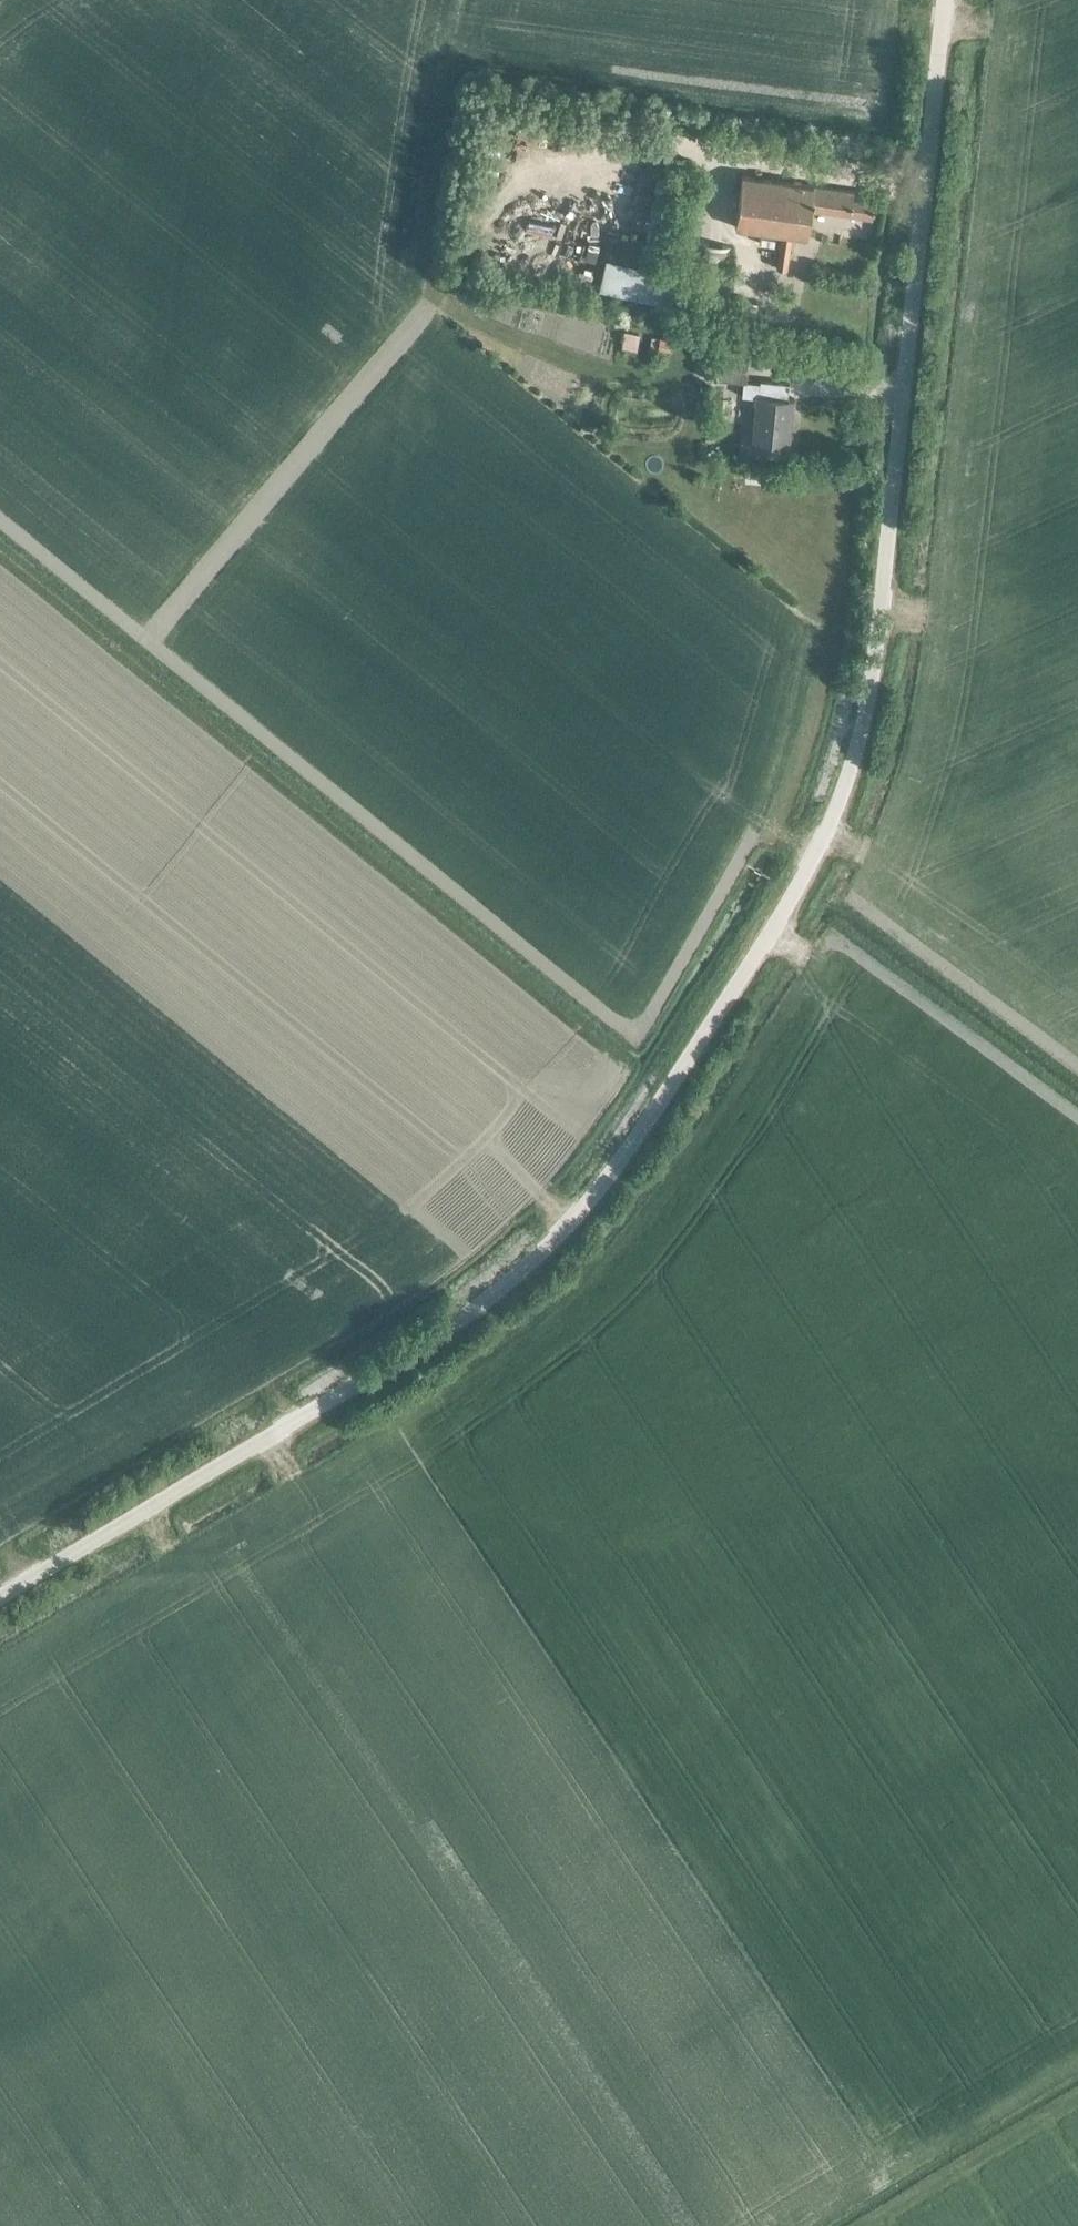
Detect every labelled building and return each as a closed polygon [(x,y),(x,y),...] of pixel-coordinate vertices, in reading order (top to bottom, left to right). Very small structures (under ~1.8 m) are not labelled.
[(871,217),(875,191),(743,172),(736,226),(782,233),(777,267),(788,268),(792,234),(807,235),(810,208),(871,217)] [(721,312),(730,245),(697,241),(688,307),(721,312)] [(597,287),(672,304),(679,273),(604,256),(597,287)] [(638,331),(623,329),(620,347),(636,350),(638,331)] [(752,447),(786,450),(791,399),(787,399),(788,382),(760,379),(759,382),(745,381),(749,350),(719,347),(716,378),(743,380),(741,395),(757,396),(752,447)]
